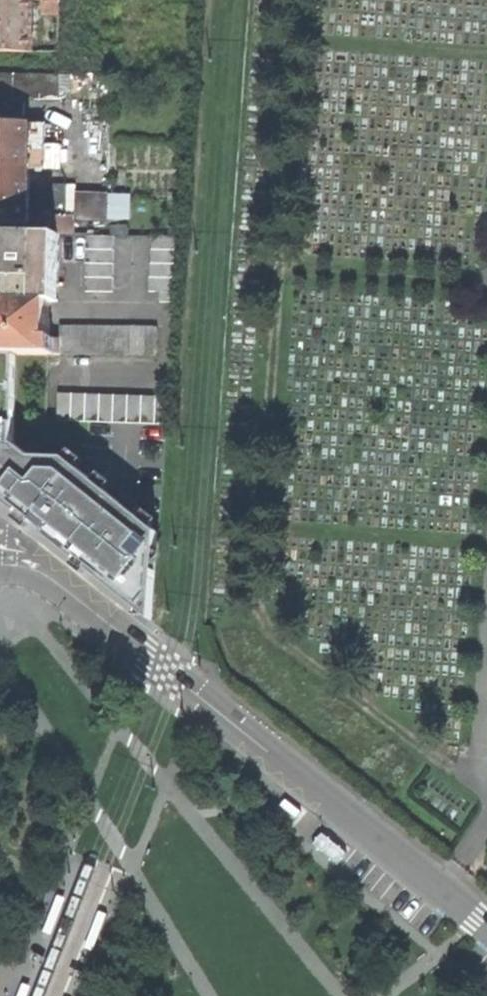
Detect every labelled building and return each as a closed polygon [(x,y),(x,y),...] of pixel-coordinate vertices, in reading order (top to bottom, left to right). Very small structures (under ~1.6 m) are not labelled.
[(33,51),(34,0),(0,0),(0,50),(33,51)] [(57,56),(87,56),(89,0),(44,0),(43,12),(58,12),(57,56)] [(60,99),(60,90),(56,90),(57,72),(0,71),(0,98),(60,99)] [(73,72),(57,72),(56,90),(60,90),(72,90),(73,72)] [(29,222),(29,166),(61,166),(62,142),(45,143),(45,122),(0,121),(0,221),(29,222)] [(54,182),(53,214),(73,215),(74,199),(83,199),(83,209),(104,210),(105,201),(108,199),(109,184),(107,182),(74,181),(74,185),(66,185),(66,182),(54,182)] [(38,213),(38,231),(53,231),(53,214),(38,213)] [(50,299),(59,299),(60,231),(53,231),(38,231),(0,230),(0,298),(50,299)] [(114,234),(86,233),(85,289),(113,290),(114,234)] [(180,233),(153,233),(149,289),(160,289),(159,300),(175,301),(180,233)] [(24,350),(32,351),(49,351),(157,353),(158,325),(61,323),(60,334),(49,334),(50,299),(0,298),(0,350),(24,350)] [(23,412),(23,396),(31,396),(31,380),(23,379),(24,350),(0,350),(0,411),(23,412)] [(49,360),(49,351),(32,351),(32,360),(49,360)] [(57,390),(57,418),(168,422),(169,394),(57,390)] [(20,510),(43,511),(46,419),(23,418),(20,510)] [(51,432),(50,484),(65,485),(66,433),(51,432)] [(299,811),(302,808),(284,796),(279,802),(292,812),(297,815),(299,811)] [(47,937),(51,939),(66,903),(58,900),(45,931),(43,936),(47,937)] [(107,918),(104,917),(89,953),(97,956),(110,925),(112,920),(107,918)] [(30,990),(22,987),(18,995),(27,995),(30,990)]
